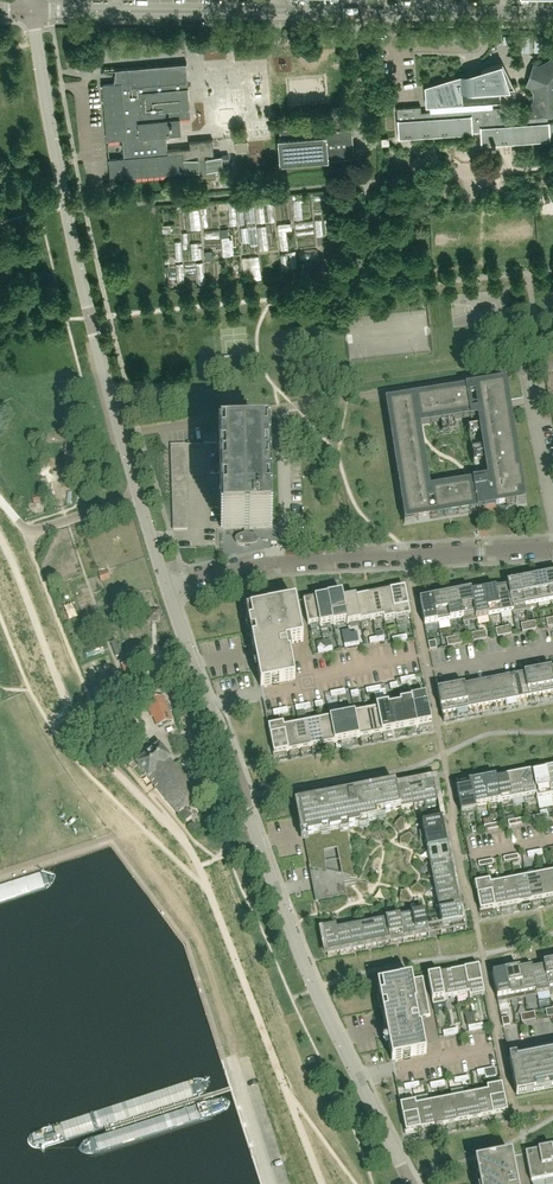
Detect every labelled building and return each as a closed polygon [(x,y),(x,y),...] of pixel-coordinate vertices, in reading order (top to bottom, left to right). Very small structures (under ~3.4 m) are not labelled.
[(533,38),(533,54),(543,54),(543,38),(533,38)] [(549,121),(549,115),(552,114),(552,54),(552,55),(550,60),(540,65),(534,63),(527,84),(532,86),(535,92),(529,109),(527,116),(500,118),(499,107),(500,107),(500,106),(492,106),(492,102),(500,101),(500,91),(498,91),(498,89),(510,89),(502,63),(425,86),(426,106),(430,106),(431,111),(421,112),(420,106),(396,107),(397,114),(398,119),(397,119),(399,138),(472,132),(472,133),(473,133),(472,131),(480,131),(481,138),(481,145),(482,145),(482,144),(491,144),(491,145),(496,145),(495,143),(503,142),(518,141),(550,139),(550,140),(551,140),(550,139),(552,139),(552,121),(549,121)] [(181,133),(180,118),(191,117),(188,87),(187,87),(187,81),(186,63),(187,63),(187,62),(122,68),(116,67),(114,76),(115,76),(114,83),(103,84),(103,83),(102,84),(107,139),(123,138),(124,157),(109,158),(110,178),(185,171),(183,152),(168,153),(168,149),(166,134),(181,133)] [(354,156),(353,141),(352,128),(326,130),(325,125),(280,129),(280,138),(277,138),(279,163),(280,164),(282,164),(282,163),(325,159),(325,160),(328,160),(328,159),(354,157),(354,156)] [(189,148),(168,149),(168,153),(183,152),(185,171),(191,171),(192,179),(216,177),(216,169),(223,168),(222,155),(214,155),(213,139),(189,141),(189,148)] [(247,141),(235,142),(236,152),(248,151),(247,141)] [(242,225),(250,227),(253,211),(241,208),(239,218),(244,219),(242,225)] [(199,232),(199,213),(179,214),(180,233),(199,232)] [(196,263),(196,247),(188,247),(188,235),(183,235),(183,244),(168,244),(168,263),(182,263),(182,262),(196,263)] [(281,249),(295,246),(294,239),(280,242),(281,249)] [(507,409),(505,401),(503,388),(478,392),(481,413),(507,409)] [(469,393),(412,402),(415,424),(473,415),(469,393)] [(415,424),(412,402),(390,406),(395,434),(416,431),(415,424)] [(510,430),(507,410),(507,409),(481,413),(485,434),(510,430)] [(513,451),(510,430),(485,434),(488,455),(513,451)] [(421,459),(416,431),(395,434),(399,462),(421,459)] [(216,446),(216,435),(204,435),(204,445),(185,445),(185,446),(216,446)] [(270,528),(269,477),(268,443),(221,445),(223,529),(243,529),(244,535),(242,535),(239,536),(236,538),(235,540),(235,541),(235,542),(236,544),(239,545),(243,546),(244,547),(248,547),(251,546),(256,544),(258,543),(259,541),(259,540),(258,539),(257,537),(254,536),(253,535),(249,535),(249,529),(270,528)] [(517,472),(513,451),(488,455),(491,476),(517,472)] [(425,487),(421,459),(399,462),(404,491),(425,487)] [(519,472),(517,472),(491,476),(493,484),(496,503),(496,505),(524,501),(519,472)] [(496,503),(493,484),(470,488),(473,507),(480,506),(496,503)] [(430,516),(425,487),(404,491),(408,519),(430,516)] [(473,507),(470,488),(470,487),(434,493),(437,515),(473,509),(473,507)] [(102,587),(110,583),(107,577),(99,580),(102,587)] [(538,604),(550,602),(545,577),(533,580),(538,604)] [(520,582),(526,611),(526,606),(538,604),(533,580),(520,582)] [(513,613),(526,611),(520,582),(508,584),(513,613)] [(513,613),(508,584),(507,585),(508,587),(496,590),(500,614),(512,612),(513,613)] [(405,588),(390,591),(395,615),(395,618),(395,619),(410,616),(405,588)] [(488,617),(500,614),(496,590),(484,592),(488,617)] [(384,620),(395,618),(395,615),(390,591),(379,593),(384,618),(383,618),(384,620)] [(476,620),(476,619),(471,592),(458,594),(463,619),(464,623),(476,620)] [(476,619),(488,617),(484,592),(472,594),(471,592),(476,619),(476,620),(477,620),(476,619)] [(333,625),(347,622),(343,600),(342,593),(328,596),(332,621),(332,624),(333,625)] [(373,620),(383,618),(384,618),(379,593),(368,595),(373,620)] [(464,623),(463,619),(458,594),(445,597),(450,621),(462,619),(463,623),(464,623)] [(360,622),(373,620),(368,595),(355,598),(360,622)] [(320,626),(332,624),(332,621),(328,596),(315,599),(320,623),(319,623),(320,626)] [(438,624),(450,621),(445,597),(433,599),(438,624)] [(355,598),(343,600),(347,622),(347,625),(360,622),(355,598)] [(308,625),(319,623),(320,623),(315,599),(305,601),(303,601),(308,625)] [(425,626),(438,624),(433,599),(420,602),(425,626)] [(246,612),(247,615),(253,650),(254,655),(261,688),(295,681),(288,644),(303,641),(296,603),(270,608),(250,612),(246,612)] [(146,625),(159,625),(159,612),(146,612),(146,625)] [(528,623),(530,631),(537,629),(535,622),(528,623)] [(530,631),(528,623),(521,624),(523,632),(530,631)] [(503,628),(505,636),(512,634),(510,627),(503,628)] [(505,636),(503,628),(496,629),(498,637),(505,636)] [(479,633),(480,640),(487,639),(486,631),(479,633)] [(480,640),(479,633),(472,634),(473,642),(480,640)] [(453,638),(455,645),(462,644),(460,636),(453,638)] [(455,645),(453,638),(446,639),(448,647),(455,645)] [(435,641),(428,643),(429,650),(436,649),(435,641)] [(543,701),(548,700),(547,695),(552,694),(552,683),(550,670),(537,673),(543,701)] [(537,673),(525,675),(529,699),(537,697),(538,702),(543,701),(537,673)] [(529,699),(525,675),(512,678),(517,705),(522,704),(522,700),(529,699)] [(517,705),(512,678),(500,680),(505,704),(512,702),(512,706),(517,705)] [(505,704),(500,680),(488,682),(494,710),(499,709),(498,705),(505,704)] [(489,711),(494,710),(488,682),(476,685),(481,708),(488,707),(489,711)] [(481,708),(476,685),(464,687),(469,715),(474,714),(473,710),(481,708)] [(464,716),(469,715),(464,687),(451,689),(456,713),(463,712),(464,716)] [(456,713),(451,689),(437,692),(442,716),(443,716),(443,720),(448,719),(447,715),(456,713)] [(411,699),(417,727),(431,724),(426,696),(411,699)] [(172,721),(163,697),(147,703),(152,717),(154,716),(158,726),(172,721)] [(401,705),(406,729),(417,727),(411,699),(412,703),(401,705)] [(388,707),(393,731),(406,729),(401,705),(388,707)] [(377,709),(382,734),(393,731),(388,707),(377,709)] [(366,711),(371,736),(382,734),(377,709),(366,711)] [(355,714),(360,738),(371,736),(366,711),(355,714)] [(342,716),(347,740),(360,738),(355,714),(342,716)] [(330,719),(334,743),(347,740),(342,716),(330,719)] [(319,721),(323,745),(334,743),(330,719),(319,721)] [(306,723),(311,747),(323,745),(319,721),(306,723)] [(268,726),(274,755),(288,752),(284,728),(284,727),(283,723),(268,726)] [(295,725),(300,750),(311,747),(306,723),(295,725)] [(295,725),(284,727),(284,728),(288,752),(300,750),(295,725)] [(191,786),(174,765),(170,761),(172,760),(160,746),(137,764),(145,774),(147,777),(152,783),(178,815),(199,798),(200,797),(191,786)] [(537,800),(551,797),(546,769),(532,771),(537,800)] [(537,800),(532,771),(519,774),(524,798),(536,796),(537,800)] [(511,801),(524,798),(519,774),(507,776),(511,801)] [(500,803),(511,801),(507,776),(495,778),(500,803)] [(488,805),(500,803),(495,778),(483,781),(488,805)] [(421,784),(425,805),(438,803),(439,803),(435,781),(421,784)] [(476,808),(488,805),(483,781),(470,783),(476,812),(476,811),(476,808)] [(461,814),(476,812),(470,783),(456,786),(459,802),(461,814)] [(408,786),(413,808),(425,805),(421,784),(408,786)] [(396,788),(400,810),(413,808),(408,786),(396,788)] [(372,795),(372,793),(353,797),(352,793),(337,796),(297,804),(303,830),(302,830),(303,835),(317,903),(329,901),(346,897),(347,897),(346,895),(345,890),(350,888),(355,887),(358,882),(350,840),(351,840),(349,829),(360,827),(360,824),(377,820),(376,815),(400,810),(396,789),(386,791),(386,793),(372,795)] [(444,820),(442,820),(441,820),(441,821),(422,824),(425,838),(446,833),(444,820)] [(427,850),(449,846),(446,833),(425,838),(427,850)] [(430,863),(451,858),(449,846),(427,850),(430,863)] [(432,875),(454,871),(451,858),(430,863),(432,875)] [(434,888),(456,884),(454,871),(432,875),(434,888)] [(552,898),(552,873),(539,875),(544,899),(552,898)] [(531,902),(544,899),(539,875),(526,878),(531,902)] [(520,904),(531,902),(526,878),(515,880),(520,904)] [(507,907),(520,904),(515,880),(503,882),(507,907)] [(480,912),(495,909),(489,881),(475,884),(477,896),(480,912)] [(507,907),(503,882),(491,885),(490,881),(489,881),(495,909),(507,907)] [(437,900),(459,896),(456,884),(434,888),(437,900)] [(439,913),(461,909),(459,896),(437,900),(439,913)] [(461,909),(439,913),(442,926),(452,924),(452,928),(465,928),(461,909)] [(411,915),(416,937),(429,934),(428,928),(425,913),(411,915)] [(399,918),(403,940),(416,937),(411,915),(399,918)] [(386,920),(391,942),(403,940),(399,918),(386,920)] [(374,923),(378,944),(391,942),(386,920),(374,923)] [(361,925),(365,947),(378,944),(374,923),(361,925)] [(349,928),(353,949),(365,947),(361,925),(349,928)] [(340,952),(336,930),(329,931),(328,927),(322,928),(327,954),(340,952)] [(336,930),(340,952),(353,949),(349,928),(336,930)] [(544,965),(549,992),(550,992),(549,989),(552,988),(552,963),(544,965)] [(549,992),(544,965),(543,965),(544,968),(532,970),(532,967),(531,967),(537,996),(538,996),(537,994),(549,992)] [(469,994),(469,998),(484,995),(479,967),(464,970),(469,994)] [(537,996),(531,967),(519,970),(524,998),(537,996)] [(464,970),(450,973),(455,997),(469,994),(464,970)] [(524,998),(519,970),(506,972),(511,1001),(524,998)] [(511,1001),(506,972),(493,975),(498,1003),(511,1001)] [(450,973),(439,975),(444,999),(455,997),(450,973)] [(439,975),(428,977),(432,1001),(444,999),(439,975)] [(392,1062),(396,1062),(426,1056),(424,1044),(421,1029),(419,1019),(430,1016),(423,978),(400,982),(381,986),(377,987),(378,990),(381,1008),(385,1027),(386,1031),(392,1062)] [(536,1020),(534,1012),(527,1014),(529,1021),(536,1020)] [(529,1021),(527,1014),(520,1015),(522,1023),(529,1021)] [(510,1025),(508,1018),(501,1019),(503,1027),(510,1025)] [(552,1089),(552,1051),(509,1059),(516,1096),(552,1089)] [(487,1088),(493,1116),(507,1113),(502,1085),(487,1088)] [(480,1118),(493,1116),(487,1088),(488,1092),(476,1094),(480,1118)] [(469,1121),(480,1118),(476,1094),(464,1096),(469,1121)] [(457,1123),(469,1121),(464,1096),(452,1099),(457,1123)] [(445,1125),(457,1123),(452,1099),(441,1101),(445,1125)] [(434,1127),(445,1125),(441,1101),(429,1103),(434,1127)] [(406,1133),(420,1130),(415,1102),(400,1105),(406,1133)] [(415,1102),(420,1130),(434,1127),(429,1103),(416,1106),(415,1102)] [(551,1149),(539,1151),(544,1180),(552,1178),(552,1157),(551,1149)] [(544,1180),(539,1151),(526,1154),(531,1183),(544,1180)] [(515,1170),(512,1156),(475,1163),(479,1181),(479,1183),(517,1183),(515,1170)]
